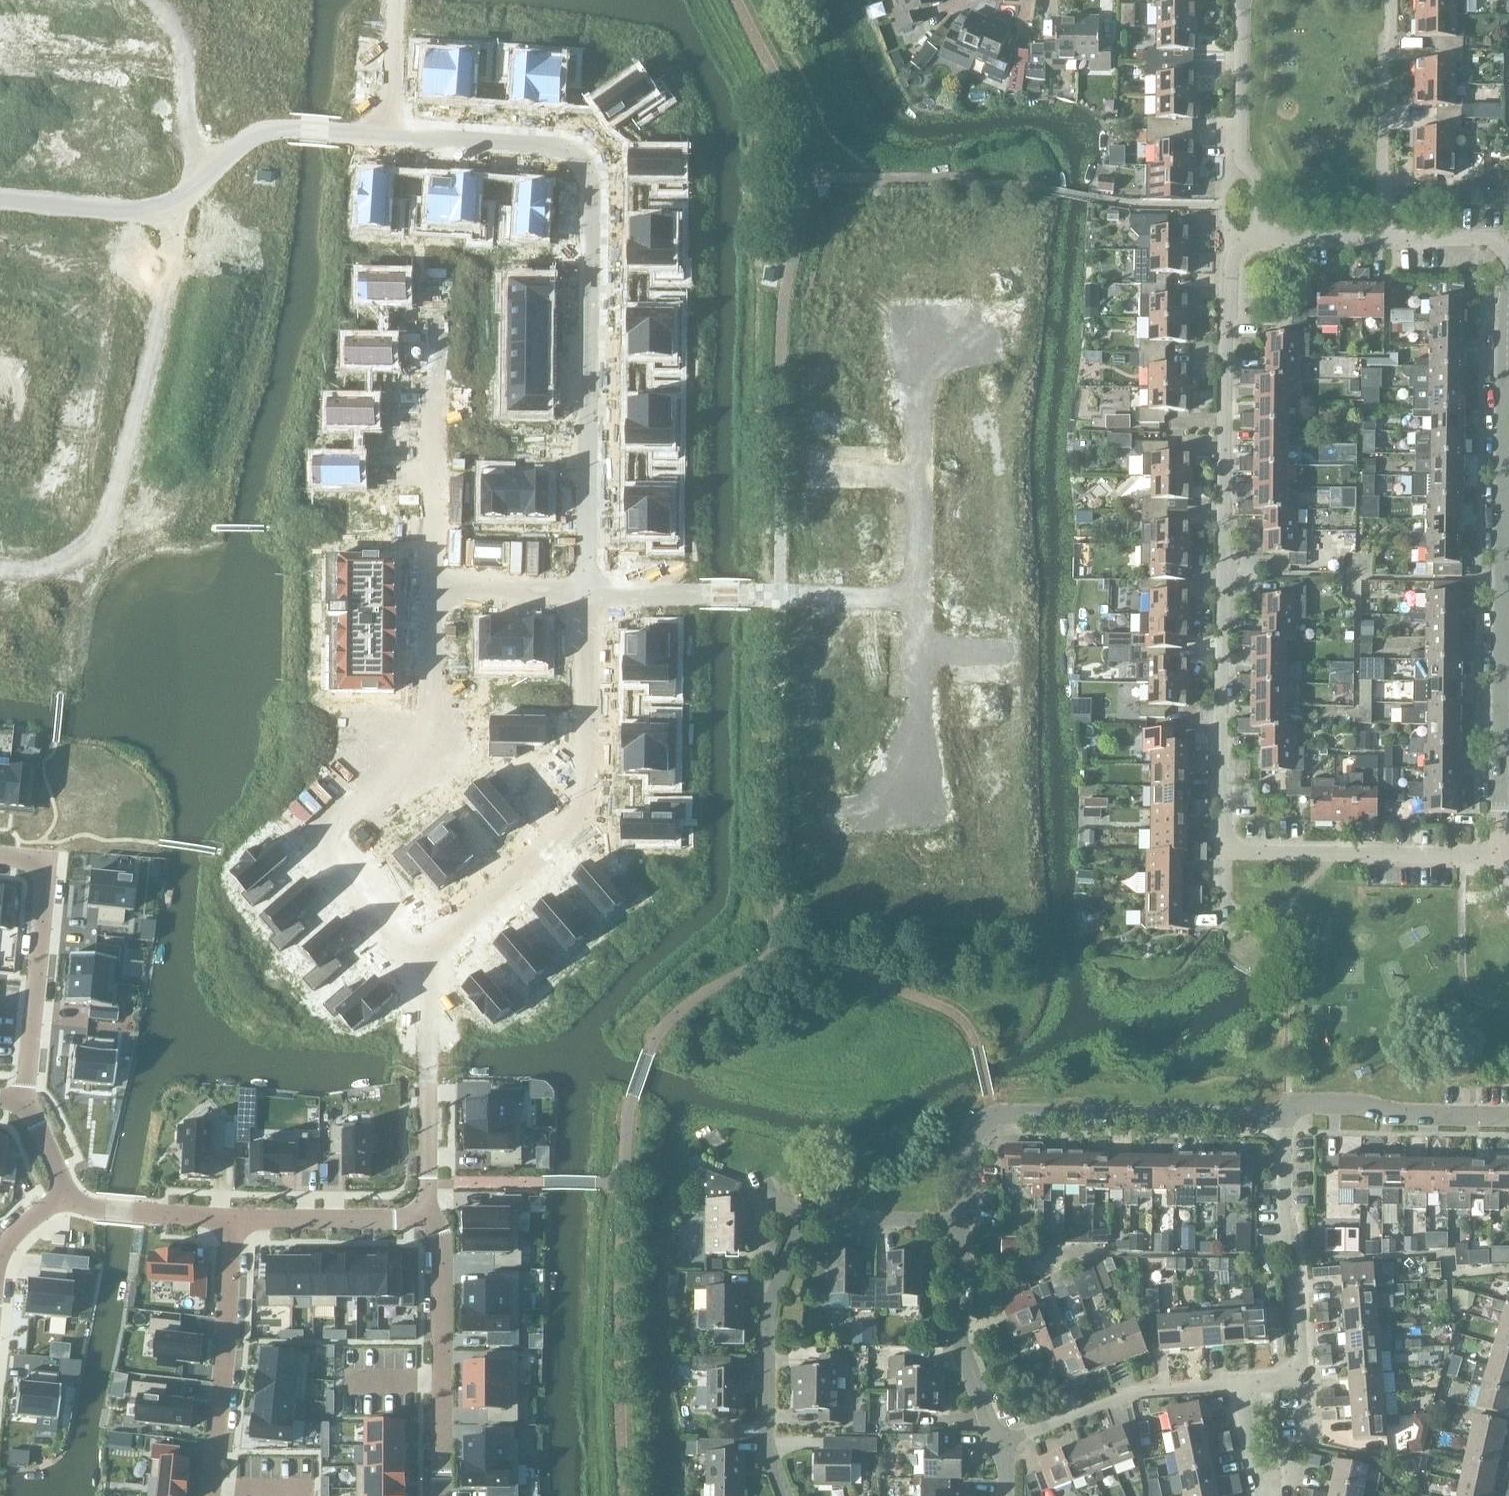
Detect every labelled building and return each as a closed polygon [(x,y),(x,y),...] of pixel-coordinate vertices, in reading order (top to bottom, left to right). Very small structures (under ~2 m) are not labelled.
[(902,8),(894,10),(901,30),(924,23),(920,11),(944,3),(943,0),(899,0),(902,8)] [(1457,15),(1467,15),(1467,0),(1417,0),(1417,15),(1457,15)] [(1121,27),(1135,27),(1136,5),(1122,5),(1121,27)] [(1158,5),(1158,28),(1198,28),(1198,6),(1158,5)] [(975,59),(993,19),(992,19),(991,21),(972,13),(962,36),(951,31),(942,53),(961,62),(962,67),(971,71),(975,59)] [(1464,50),(1464,37),(1464,29),(1456,29),(1457,15),(1417,15),(1417,37),(1439,38),(1438,49),(1464,50)] [(1066,61),(1078,61),(1079,18),(1078,18),(1078,20),(1057,20),(1057,45),(1045,44),(1045,69),(1066,69),(1066,61)] [(1079,18),(1078,61),(1090,61),(1090,69),(1112,69),(1112,45),(1100,45),(1100,18),(1099,18),(1099,20),(1079,20),(1079,18)] [(993,19),(975,59),(987,64),(983,72),(1003,80),(1013,58),(1001,53),(1012,28),(1011,27),(1010,30),(993,22),(993,20),(993,19)] [(146,26),(101,21),(98,52),(143,56),(146,26)] [(1149,48),(1148,62),(1174,63),(1174,51),(1198,51),(1198,28),(1158,28),(1158,48),(1149,48)] [(1045,57),(1045,45),(1032,45),(1032,56),(1045,57)] [(416,47),(414,72),(427,73),(426,97),(447,99),(448,99),(452,49),(416,47)] [(447,99),(447,100),(471,102),(472,76),(485,76),(487,51),(452,49),(448,99),(447,99)] [(1456,84),(1456,70),(1463,70),(1464,50),(1438,49),(1438,61),(1416,61),(1416,84),(1456,84)] [(143,56),(98,52),(95,82),(140,87),(143,56)] [(506,52),(504,78),(517,78),(515,105),(539,106),(539,105),(538,105),(541,55),(506,52)] [(541,55),(538,105),(539,105),(560,106),(562,81),(575,82),(576,57),(541,55)] [(1158,76),(1157,97),(1197,97),(1197,75),(1174,75),(1174,63),(1148,62),(1148,76),(1158,76)] [(638,75),(596,105),(610,125),(633,109),(641,120),(668,101),(660,89),(652,95),(638,75)] [(1438,118),(1463,119),(1475,119),(1475,106),(1463,106),(1464,99),(1455,98),(1456,84),(1416,84),(1416,106),(1438,106),(1438,118)] [(1148,117),(1148,131),(1173,131),(1173,119),(1197,120),(1197,97),(1157,97),(1157,117),(1148,117)] [(1489,119),(1502,119),(1502,104),(1489,104),(1489,119)] [(1463,131),(1463,119),(1438,118),(1437,130),(1415,130),(1415,152),(1455,153),(1455,131),(1463,131)] [(27,161),(31,124),(9,121),(5,159),(27,161)] [(49,163),(53,126),(31,124),(27,161),(49,163)] [(70,165),(74,128),(53,126),(49,163),(70,165)] [(92,167),(95,130),(74,128),(70,165),(92,167)] [(113,170),(117,132),(95,130),(92,167),(113,170)] [(1157,145),(1157,166),(1196,166),(1196,144),(1173,143),(1173,131),(1148,131),(1147,145),(1157,145)] [(135,172),(139,134),(117,132),(113,170),(135,172)] [(1455,153),(1415,152),(1415,175),(1454,175),(1455,153)] [(632,154),(631,179),(659,179),(659,192),(684,192),(684,178),(682,178),(683,154),(632,154)] [(1196,166),(1157,166),(1147,165),(1147,200),(1192,201),(1192,188),(1196,188),(1196,166)] [(362,192),(360,213),(361,214),(360,228),(384,230),(384,231),(398,232),(400,207),(387,206),(389,179),(364,177),(363,192),(362,192)] [(1472,205),(1485,205),(1485,180),(1472,180),(1472,205)] [(419,204),(417,230),(452,232),(456,182),(455,182),(433,181),(431,205),(419,204)] [(456,182),(452,232),(473,234),(473,242),(487,243),(489,209),(476,208),(478,182),(455,181),(455,182),(456,182)] [(1470,197),(1470,183),(1457,183),(1458,198),(1470,197)] [(508,215),(506,240),(520,241),(520,239),(544,240),(545,226),(546,226),(548,205),(546,205),(547,189),(522,188),(520,215),(508,215)] [(1421,205),(1424,205),(1435,205),(1435,190),(1421,190),(1421,205)] [(1508,200),(1508,191),(1498,191),(1498,200),(1508,200)] [(632,244),(632,246),(682,246),(682,211),(657,210),(657,223),(632,223),(632,244)] [(915,219),(915,210),(902,210),(902,219),(915,219)] [(928,220),(928,211),(915,210),(915,219),(928,220)] [(956,220),(956,211),(942,211),(942,220),(956,220)] [(969,220),(969,212),(956,211),(956,220),(969,220)] [(997,221),(997,212),(983,212),(983,221),(997,221)] [(1010,222),(1010,212),(997,212),(997,221),(1010,222)] [(1037,213),(1023,213),(1023,222),(1037,222),(1037,213)] [(1140,238),(1152,238),(1152,251),(1191,251),(1192,229),(1168,229),(1168,216),(1131,216),(1131,229),(1140,238)] [(630,244),(630,268),(642,268),(656,269),(656,281),(686,282),(686,267),(682,267),(682,246),(632,246),(632,244),(630,244)] [(955,251),(954,287),(974,288),(974,272),(976,272),(976,256),(976,252),(955,251)] [(1152,251),(1135,251),(1135,285),(1142,285),(1167,285),(1167,273),(1191,274),(1191,251),(1152,251)] [(996,256),(995,292),(1015,293),(1016,257),(996,256)] [(428,268),(428,278),(448,278),(448,268),(428,268)] [(450,268),(450,279),(462,279),(462,268),(450,268)] [(1340,318),(1341,318),(1362,318),(1363,270),(1355,270),(1355,286),(1341,285),(1340,318)] [(1370,270),(1363,270),(1362,318),(1385,318),(1385,286),(1370,286),(1370,270)] [(362,277),(361,302),(407,303),(407,278),(362,277)] [(502,282),(502,306),(510,306),(510,305),(548,305),(548,306),(550,306),(550,282),(502,282)] [(1464,283),(1441,283),(1441,295),(1464,295),(1464,283)] [(1167,285),(1142,285),(1141,319),(1151,320),(1190,320),(1191,298),(1167,297),(1167,285)] [(1341,327),(1341,318),(1340,318),(1341,285),(1318,285),(1318,310),(1293,310),(1293,317),(1307,317),(1318,318),(1318,327),(1341,327)] [(630,312),(629,336),(631,336),(631,335),(681,336),(681,300),(656,300),(656,313),(630,312)] [(1415,316),(1415,323),(1464,324),(1464,301),(1441,301),(1431,301),(1431,316),(1415,316)] [(510,306),(510,326),(548,327),(548,306),(548,305),(510,305),(510,306)] [(1086,305),(1086,319),(1098,319),(1099,305),(1087,305),(1086,305)] [(1307,317),(1293,317),(1293,335),(1268,334),(1267,358),(1300,358),(1310,358),(1310,335),(1300,334),(1301,324),(1307,324),(1307,317)] [(449,318),(449,326),(464,326),(464,318),(449,318)] [(1141,340),(1141,354),(1166,354),(1166,342),(1190,343),(1190,320),(1151,320),(1150,340),(1141,340)] [(1415,323),(1415,331),(1431,331),(1430,345),(1464,346),(1464,324),(1415,323)] [(510,326),(510,348),(548,348),(548,327),(510,326)] [(422,333),(402,333),(402,343),(422,343),(422,333)] [(631,336),(630,358),(655,358),(655,371),(680,371),(681,336),(631,335),(631,336)] [(348,342),(348,367),(393,368),(394,343),(348,342)] [(85,343),(79,365),(116,374),(121,352),(85,343)] [(1415,360),(1415,367),(1463,368),(1464,346),(1430,345),(1430,360),(1415,360)] [(449,347),(449,355),(464,355),(464,347),(449,347)] [(510,348),(509,369),(548,370),(548,348),(510,348)] [(1150,368),(1150,388),(1189,389),(1190,366),(1166,366),(1166,354),(1141,354),(1141,368),(1150,368)] [(1241,371),(1241,378),(1290,379),(1300,380),(1300,358),(1267,358),(1267,371),(1241,371)] [(804,363),(803,376),(812,376),(813,363),(804,363)] [(79,365),(74,386),(111,395),(116,374),(79,365)] [(1402,367),(1402,370),(1402,373),(1404,375),(1406,377),(1410,378),(1414,378),(1414,389),(1430,389),(1463,389),(1463,368),(1415,367),(1402,367)] [(509,390),(509,391),(547,391),(547,390),(548,370),(509,369),(509,390)] [(1382,370),(1364,370),(1364,387),(1382,388),(1382,370)] [(812,390),(812,376),(803,376),(803,390),(812,390)] [(1257,386),(1256,400),(1289,400),(1290,379),(1241,378),(1241,385),(1257,386)] [(448,382),(448,390),(463,391),(464,383),(448,382)] [(74,386),(69,406),(105,416),(111,395),(74,386)] [(1189,389),(1150,388),(1149,409),(1140,408),(1140,423),(1165,423),(1165,411),(1189,411),(1189,389)] [(630,423),(630,424),(672,425),(672,426),(680,426),(680,390),(655,389),(655,402),(630,402),(630,423)] [(1414,403),(1414,411),(1463,411),(1463,410),(1463,389),(1430,389),(1414,389),(1414,403)] [(448,390),(448,398),(463,398),(463,391),(448,390)] [(501,390),(501,413),(548,414),(549,390),(547,390),(547,391),(509,391),(509,390),(501,390)] [(421,393),(401,393),(401,403),(421,403),(421,393)] [(1241,414),(1241,422),(1289,420),(1289,400),(1256,400),(1256,415),(1241,414)] [(330,402),(330,428),(375,428),(376,403),(330,402)] [(803,403),(803,416),(812,416),(812,403),(803,403)] [(1414,411),(1414,418),(1433,418),(1433,433),(1466,433),(1466,411),(1466,410),(1463,410),(1463,411),(1414,411)] [(812,430),(812,416),(803,416),(803,430),(812,430)] [(1256,429),(1256,444),(1289,443),(1289,420),(1241,422),(1241,429),(1256,429)] [(628,423),(628,447),(654,447),(654,460),(679,460),(679,446),(672,446),(672,426),(672,425),(630,424),(630,423),(628,423)] [(528,427),(528,437),(540,438),(540,427),(528,427)] [(1417,447),(1417,454),(1466,455),(1466,433),(1433,433),(1417,432),(1417,447)] [(495,433),(494,444),(506,444),(507,433),(495,433)] [(507,433),(506,444),(518,444),(519,433),(507,433)] [(46,438),(42,451),(67,458),(70,445),(46,438)] [(1137,442),(1136,456),(1144,456),(1143,477),(1153,477),(1192,478),(1192,455),(1169,455),(1169,443),(1137,442)] [(1240,458),(1240,465),(1288,466),(1289,443),(1256,444),(1256,458),(1240,458)] [(902,456),(902,445),(883,446),(883,456),(902,456)] [(1417,461),(1417,476),(1432,476),(1465,476),(1466,455),(1417,454),(1417,461)] [(361,461),(316,461),(316,486),(361,486),(361,461)] [(1256,473),(1255,487),(1288,487),(1288,466),(1240,465),(1240,473),(1256,473)] [(484,470),(483,518),(507,518),(507,517),(506,517),(506,478),(507,478),(507,470),(484,470)] [(1363,496),(1375,496),(1375,474),(1364,474),(1363,496)] [(1413,490),(1413,498),(1462,498),(1462,499),(1465,499),(1465,498),(1465,476),(1432,476),(1417,476),(1413,476),(1413,490)] [(526,517),(526,518),(550,518),(550,477),(527,477),(527,478),(528,478),(527,517),(526,517)] [(1119,493),(1145,494),(1146,478),(1120,477),(1119,493)] [(1143,497),(1143,511),(1168,512),(1168,500),(1192,500),(1192,478),(1153,477),(1152,497),(1143,497)] [(506,478),(506,517),(507,517),(526,517),(527,517),(528,478),(527,478),(507,478),(506,478)] [(628,491),(627,515),(629,515),(629,514),(679,514),(679,479),(654,479),(654,492),(628,491)] [(1240,502),(1240,509),(1288,510),(1288,509),(1288,487),(1255,487),(1255,502),(1240,502)] [(420,495),(400,495),(400,505),(420,505),(420,495)] [(1413,498),(1413,505),(1428,505),(1428,520),(1461,520),(1462,499),(1462,498),(1413,498)] [(1266,516),(1265,531),(1298,531),(1298,509),(1288,509),(1288,510),(1240,509),(1240,516),(1266,516)] [(1143,511),(1143,526),(1152,526),(1152,546),(1191,546),(1192,524),(1168,524),(1168,512),(1143,511)] [(629,515),(628,536),(653,537),(653,549),(678,550),(679,514),(629,514),(629,515)] [(841,571),(841,572),(865,572),(866,544),(878,544),(879,519),(865,519),(865,526),(841,526),(841,571)] [(1412,534),(1412,541),(1461,542),(1461,520),(1428,520),(1428,534),(1412,534)] [(1298,531),(1265,531),(1265,553),(1290,554),(1290,566),(1307,566),(1307,554),(1308,531),(1298,531)] [(1412,541),(1412,548),(1428,549),(1427,564),(1435,564),(1435,575),(1463,576),(1463,564),(1461,564),(1461,542),(1412,541)] [(1142,566),(1142,580),(1167,580),(1187,581),(1187,569),(1191,569),(1191,546),(1152,546),(1142,546),(1142,566)] [(332,608),(332,620),(333,620),(332,692),(395,693),(395,646),(397,646),(397,604),(395,604),(396,558),(333,558),(333,608),(332,608)] [(1142,580),(1142,594),(1151,594),(1151,615),(1190,615),(1191,593),(1167,592),(1167,580),(1142,580)] [(1435,582),(1435,594),(1460,594),(1462,594),(1462,583),(1435,582)] [(1264,596),(1264,618),(1297,619),(1306,619),(1307,596),(1306,596),(1306,584),(1290,584),(1290,595),(1289,596),(1264,596)] [(1411,609),(1411,616),(1460,617),(1460,594),(1435,594),(1427,594),(1427,609),(1411,609)] [(1132,635),(1132,649),(1141,649),(1166,649),(1187,649),(1187,637),(1190,637),(1190,615),(1151,615),(1140,614),(1140,635),(1132,635)] [(1427,624),(1427,638),(1460,638),(1460,617),(1411,616),(1411,623),(1427,624)] [(1238,632),(1238,640),(1286,640),(1296,640),(1297,619),(1264,618),(1264,633),(1238,632)] [(482,624),(481,671),(504,672),(504,625),(505,625),(505,624),(482,624)] [(525,624),(525,626),(526,626),(525,672),(548,672),(549,624),(525,624)] [(504,625),(504,672),(525,672),(526,626),(525,626),(505,625),(504,625)] [(627,660),(627,661),(677,662),(677,626),(652,626),(652,639),(627,639),(627,660)] [(1459,660),(1460,638),(1427,638),(1426,653),(1411,652),(1411,660),(1459,660)] [(1253,647),(1253,662),(1286,662),(1286,640),(1238,640),(1238,647),(1253,647)] [(1132,649),(1132,663),(1138,663),(1138,683),(1150,683),(1190,684),(1190,661),(1166,661),(1166,649),(1141,649),(1132,649)] [(1360,659),(1360,682),(1373,682),(1372,659),(1360,659)] [(626,660),(625,684),(652,684),(651,697),(677,697),(677,662),(627,661),(627,660),(626,660)] [(1415,682),(1463,682),(1463,660),(1459,660),(1411,660),(1411,667),(1416,667),(1415,682)] [(1238,676),(1238,683),(1286,684),(1286,662),(1253,662),(1253,676),(1238,676)] [(1373,695),(1373,682),(1360,682),(1360,695),(1373,695)] [(1414,703),(1462,704),(1463,682),(1415,682),(1414,682),(1414,703)] [(1141,704),(1140,718),(1166,718),(1166,706),(1189,706),(1190,684),(1150,683),(1150,704),(1141,704)] [(1253,691),(1253,705),(1285,706),(1286,684),(1238,683),(1237,691),(1253,691)] [(491,690),(491,701),(503,701),(504,691),(491,690)] [(974,705),(948,705),(948,727),(991,727),(991,706),(999,706),(999,692),(974,692),(974,705)] [(513,697),(513,708),(525,708),(525,698),(513,697)] [(525,698),(525,708),(537,708),(537,698),(525,698)] [(1429,725),(1462,726),(1462,704),(1414,703),(1414,709),(1402,709),(1402,725),(1429,725)] [(1237,720),(1237,727),(1285,728),(1285,727),(1285,706),(1253,705),(1253,720),(1237,720)] [(1373,710),(1360,710),(1357,710),(1357,724),(1373,724),(1373,710)] [(625,728),(625,752),(626,752),(626,750),(676,751),(676,716),(651,715),(651,728),(625,728)] [(492,744),(492,758),(517,758),(517,745),(545,746),(545,720),(494,720),(494,744),(492,744)] [(1458,747),(1458,748),(1462,748),(1462,726),(1429,725),(1429,740),(1410,739),(1410,747),(1458,747)] [(1263,734),(1263,748),(1295,749),(1295,727),(1285,727),(1285,728),(1237,727),(1237,734),(1263,734)] [(1144,730),(1144,751),(1153,751),(1153,765),(1188,766),(1189,744),(1196,744),(1196,731),(1172,731),(1144,730)] [(31,738),(30,750),(38,750),(39,738),(31,738)] [(1425,769),(1458,769),(1458,748),(1458,747),(1410,747),(1410,754),(1425,754),(1425,769)] [(1305,749),(1295,749),(1263,748),(1262,771),(1287,772),(1287,797),(1294,797),(1294,782),(1295,782),(1295,772),(1304,772),(1305,749)] [(626,752),(626,773),(651,773),(650,786),(676,787),(676,751),(626,750),(626,752)] [(1195,757),(1195,766),(1209,766),(1209,758),(1195,757)] [(9,769),(6,807),(28,809),(33,764),(9,762),(8,769),(9,769)] [(1153,765),(1152,787),(1188,787),(1188,774),(1195,774),(1195,766),(1188,766),(1153,765)] [(1195,766),(1195,774),(1209,774),(1209,766),(1195,766)] [(6,807),(9,769),(8,769),(0,768),(0,806),(6,807)] [(1385,790),(1399,790),(1399,769),(1385,769),(1385,790)] [(1409,783),(1409,790),(1458,791),(1458,769),(1425,769),(1425,783),(1409,783)] [(485,783),(467,799),(501,837),(520,821),(501,800),(511,792),(495,772),(484,782),(485,783)] [(1334,822),(1356,822),(1356,774),(1349,774),(1349,790),(1335,789),(1334,789),(1334,822)] [(1356,774),(1356,822),(1378,823),(1378,790),(1363,790),(1364,774),(1356,774)] [(1301,782),(1295,782),(1294,782),(1294,797),(1312,797),(1311,822),(1334,822),(1334,789),(1335,789),(1335,780),(1312,780),(1312,790),(1301,789),(1301,782)] [(1152,787),(1152,808),(1208,809),(1208,801),(1188,801),(1188,787),(1152,787)] [(1458,791),(1409,790),(1409,798),(1425,798),(1425,813),(1458,813),(1458,791)] [(625,817),(624,842),(675,843),(676,819),(685,820),(686,805),(652,805),(652,817),(625,817)] [(1152,808),(1152,830),(1188,831),(1188,817),(1208,818),(1208,809),(1152,808)] [(450,813),(423,837),(456,874),(457,874),(473,860),(457,841),(467,833),(450,813)] [(1152,830),(1152,851),(1183,852),(1183,853),(1187,853),(1187,852),(1188,831),(1152,830)] [(405,847),(394,857),(413,879),(423,870),(440,890),(458,875),(457,874),(456,874),(423,837),(407,850),(405,847)] [(243,865),(232,874),(248,892),(243,896),(253,907),(275,888),(266,878),(288,860),(271,841),(260,851),(259,850),(242,864),(243,865)] [(1194,844),(1194,852),(1208,852),(1208,844),(1194,844)] [(1148,852),(1147,873),(1183,874),(1183,853),(1183,852),(1152,851),(1148,851),(1148,852)] [(1208,852),(1194,852),(1194,861),(1207,861),(1208,852)] [(593,863),(574,880),(608,918),(626,902),(627,904),(638,895),(621,876),(611,884),(593,863)] [(91,873),(88,907),(99,908),(98,921),(123,924),(124,911),(130,911),(134,878),(129,877),(130,872),(119,871),(119,876),(91,873)] [(1147,873),(1147,895),(1183,895),(1183,874),(1147,873)] [(305,880),(262,918),(277,935),(271,941),(281,952),(306,930),(297,920),(321,900),(305,880)] [(1189,887),(1189,895),(1203,896),(1203,887),(1189,887)] [(10,931),(14,893),(0,892),(0,930),(10,931)] [(1142,914),(1142,924),(1146,929),(1190,930),(1190,916),(1183,916),(1183,895),(1147,895),(1147,909),(1142,914)] [(1203,896),(1189,895),(1189,904),(1203,904),(1203,896)] [(554,897),(535,914),(568,952),(586,937),(588,938),(598,929),(582,910),(572,918),(554,897)] [(828,923),(828,913),(815,913),(815,922),(828,923)] [(841,914),(828,913),(828,923),(841,923),(841,914)] [(869,924),(869,915),(856,914),(855,923),(869,924)] [(882,924),(882,915),(869,915),(869,924),(882,924)] [(910,925),(910,916),(896,916),(896,925),(910,925)] [(923,916),(910,916),(910,925),(923,925),(923,916)] [(339,920),(305,949),(320,967),(305,980),(315,991),(343,967),(334,957),(355,939),(339,920)] [(515,931),(496,948),(529,986),(547,970),(548,972),(559,963),(542,944),(533,952),(515,931)] [(141,933),(141,940),(154,941),(154,934),(141,933)] [(70,957),(68,979),(112,984),(112,983),(114,961),(119,962),(121,948),(95,945),(94,958),(69,956),(69,957),(70,957)] [(483,974),(464,991),(477,1006),(476,1007),(485,1017),(486,1016),(494,1025),(512,1009),(517,1015),(528,1006),(511,986),(501,995),(483,974)] [(65,1001),(65,1003),(89,1006),(88,1018),(117,1021),(119,1007),(117,1007),(119,983),(112,983),(112,984),(68,979),(66,1001),(65,1001)] [(347,987),(325,1006),(334,1017),(339,1013),(354,1031),(365,1022),(366,1023),(382,1009),(381,1008),(393,998),(376,979),(355,997),(347,987)] [(74,1048),(71,1083),(72,1083),(98,1085),(97,1090),(108,1091),(108,1086),(112,1087),(113,1087),(116,1053),(115,1052),(115,1053),(113,1053),(114,1040),(86,1037),(85,1050),(75,1049),(75,1048),(74,1048)] [(547,1084),(531,1081),(532,1099),(555,1099),(555,1094),(554,1091),(547,1084)] [(468,1127),(468,1128),(469,1128),(522,1128),(522,1091),(493,1091),(493,1104),(469,1104),(469,1127),(468,1127)] [(180,1128),(180,1144),(186,1144),(184,1176),(210,1177),(212,1150),(224,1150),(226,1121),(212,1121),(212,1125),(187,1124),(187,1128),(180,1128)] [(250,1142),(251,1127),(239,1126),(238,1142),(250,1142)] [(324,1126),(324,1155),(345,1155),(345,1177),(371,1177),(371,1153),(377,1153),(377,1137),(371,1137),(371,1133),(346,1133),(346,1128),(346,1126),(324,1126)] [(468,1128),(468,1152),(492,1152),(492,1165),(522,1165),(522,1128),(469,1128),(468,1128)] [(276,1147),(253,1147),(253,1175),(280,1175),(295,1175),(295,1165),(308,1165),(308,1135),(294,1135),(294,1136),(276,1136),(276,1147)] [(2,1186),(2,1181),(14,1182),(16,1158),(4,1157),(6,1140),(0,1139),(0,1186),(2,1186)] [(1007,1146),(1006,1172),(1015,1173),(1015,1183),(1018,1185),(1034,1186),(1034,1209),(1044,1209),(1044,1201),(1045,1153),(1045,1147),(1044,1147),(1043,1145),(1032,1144),(1030,1147),(1007,1146)] [(1088,1153),(1088,1205),(1095,1205),(1095,1190),(1110,1190),(1110,1157),(1111,1157),(1111,1154),(1103,1154),(1102,1151),(1090,1151),(1089,1153),(1088,1153)] [(1045,1153),(1044,1201),(1052,1201),(1052,1186),(1066,1186),(1067,1153),(1045,1153)] [(1067,1153),(1066,1186),(1081,1186),(1080,1205),(1088,1205),(1088,1153),(1067,1153)] [(1175,1155),(1175,1158),(1175,1207),(1182,1207),(1197,1207),(1197,1203),(1197,1188),(1197,1155),(1176,1155),(1175,1155)] [(1197,1188),(1197,1203),(1211,1204),(1218,1204),(1219,1155),(1197,1155),(1197,1188)] [(1219,1155),(1218,1204),(1226,1204),(1234,1204),(1239,1202),(1241,1197),(1241,1188),(1253,1188),(1253,1156),(1241,1156),(1241,1155),(1219,1155)] [(1110,1157),(1110,1190),(1124,1190),(1124,1206),(1131,1206),(1132,1157),(1111,1157),(1110,1157)] [(1132,1157),(1131,1206),(1138,1206),(1139,1190),(1153,1191),(1154,1158),(1132,1157)] [(1354,1205),(1361,1205),(1362,1157),(1340,1157),(1339,1189),(1354,1190),(1354,1205)] [(1369,1190),(1383,1190),(1384,1157),(1362,1157),(1361,1205),(1369,1205),(1369,1190)] [(1384,1157),(1383,1190),(1383,1206),(1398,1206),(1398,1209),(1405,1209),(1406,1161),(1406,1157),(1384,1157)] [(1154,1158),(1153,1191),(1168,1191),(1168,1206),(1175,1207),(1175,1158),(1154,1158)] [(1492,1211),(1499,1211),(1500,1192),(1508,1192),(1508,1159),(1492,1159),(1492,1162),(1493,1162),(1492,1211)] [(1406,1161),(1405,1209),(1427,1210),(1427,1194),(1427,1161),(1406,1161)] [(1441,1210),(1448,1210),(1449,1161),(1427,1161),(1427,1194),(1441,1194),(1441,1210)] [(1449,1161),(1448,1210),(1470,1210),(1470,1195),(1471,1162),(1449,1161)] [(1485,1210),(1492,1211),(1493,1162),(1492,1162),(1471,1162),(1470,1195),(1485,1195),(1485,1210)] [(707,1213),(706,1253),(736,1254),(736,1248),(749,1248),(750,1200),(737,1200),(737,1196),(739,1196),(743,1184),(700,1168),(699,1213),(707,1213)] [(1148,1191),(1147,1212),(1159,1212),(1160,1191),(1148,1191)] [(466,1210),(466,1232),(519,1233),(519,1212),(522,1212),(522,1198),(497,1197),(497,1210),(466,1210)] [(546,1220),(530,1220),(530,1231),(546,1232),(546,1220)] [(1067,1230),(1066,1243),(1087,1243),(1087,1231),(1067,1230)] [(1333,1230),(1333,1252),(1358,1252),(1358,1230),(1333,1230)] [(1087,1231),(1087,1243),(1109,1243),(1109,1231),(1087,1231)] [(466,1232),(466,1254),(496,1254),(496,1267),(522,1267),(522,1253),(519,1253),(519,1233),(466,1232)] [(1150,1233),(1149,1252),(1164,1252),(1165,1234),(1150,1233)] [(1427,1234),(1427,1248),(1435,1249),(1436,1234),(1427,1234)] [(1183,1237),(1183,1249),(1195,1250),(1195,1238),(1183,1237)] [(1026,1238),(1001,1238),(1001,1257),(1026,1257),(1026,1238)] [(1237,1238),(1237,1253),(1243,1253),(1252,1253),(1252,1239),(1252,1238),(1237,1238)] [(1119,1241),(1119,1250),(1132,1250),(1132,1240),(1119,1241)] [(1202,1243),(1202,1252),(1217,1252),(1217,1243),(1202,1243)] [(153,1255),(152,1282),(175,1283),(174,1292),(192,1293),(192,1297),(206,1298),(208,1269),(195,1268),(196,1257),(185,1256),(158,1254),(158,1255),(153,1255)] [(850,1309),(876,1309),(876,1282),(862,1282),(862,1254),(831,1254),(831,1295),(850,1295),(850,1309)] [(876,1282),(876,1309),(902,1310),(902,1296),(921,1296),(921,1255),(890,1255),(890,1282),(876,1282)] [(86,1270),(87,1259),(72,1258),(71,1268),(86,1270)] [(1177,1271),(1177,1259),(1168,1258),(1168,1271),(1177,1271)] [(270,1259),(270,1307),(294,1307),(294,1298),(293,1298),(293,1260),(293,1259),(270,1259)] [(293,1260),(293,1298),(294,1298),(313,1298),(314,1298),(315,1259),(313,1259),(313,1260),(293,1260)] [(314,1298),(313,1298),(313,1307),(337,1307),(337,1298),(336,1298),(336,1259),(315,1259),(314,1298)] [(336,1259),(336,1298),(337,1298),(358,1298),(358,1259),(336,1259)] [(358,1259),(358,1298),(378,1298),(379,1298),(379,1259),(378,1259),(378,1260),(359,1260),(359,1259),(358,1259)] [(379,1298),(378,1298),(378,1307),(414,1307),(414,1283),(402,1283),(402,1260),(379,1259),(379,1298)] [(1104,1262),(1109,1273),(1117,1270),(1113,1259),(1104,1262)] [(1186,1271),(1186,1259),(1177,1259),(1177,1271),(1186,1271)] [(1211,1271),(1220,1271),(1220,1259),(1211,1259),(1211,1271)] [(1229,1259),(1220,1259),(1220,1271),(1229,1271),(1229,1259)] [(1442,1277),(1441,1262),(1428,1263),(1429,1279),(1442,1277)] [(1313,1270),(1314,1272),(1314,1279),(1342,1277),(1343,1290),(1394,1286),(1394,1275),(1385,1276),(1384,1264),(1313,1270)] [(1071,1273),(1071,1274),(1072,1274),(1076,1285),(1076,1286),(1081,1301),(1103,1293),(1093,1265),(1071,1273)] [(29,1281),(26,1315),(68,1319),(71,1285),(65,1284),(66,1272),(42,1269),(40,1282),(29,1281)] [(466,1309),(466,1310),(519,1310),(519,1273),(490,1273),(490,1286),(466,1286),(466,1309)] [(710,1290),(710,1310),(701,1310),(700,1312),(700,1327),(703,1329),(709,1330),(725,1330),(725,1344),(744,1344),(744,1329),(742,1329),(743,1289),(725,1289),(725,1273),(688,1273),(688,1289),(710,1290)] [(1071,1274),(1063,1277),(1067,1289),(1076,1286),(1076,1285),(1072,1274),(1071,1274)] [(1045,1282),(1049,1301),(1064,1297),(1060,1278),(1045,1282)] [(1447,1281),(1438,1282),(1438,1299),(1447,1299),(1447,1281)] [(1404,1285),(1394,1286),(1343,1290),(1345,1311),(1378,1309),(1377,1295),(1404,1293),(1404,1285)] [(1253,1288),(1243,1289),(1244,1301),(1245,1312),(1247,1345),(1269,1343),(1268,1331),(1280,1330),(1278,1310),(1267,1310),(1255,1311),(1253,1288)] [(1146,1290),(1147,1314),(1160,1314),(1159,1289),(1146,1290)] [(1453,1289),(1452,1311),(1460,1314),(1461,1309),(1468,1311),(1474,1305),(1477,1294),(1463,1290),(1453,1289)] [(1036,1334),(1044,1357),(1056,1352),(1039,1308),(1033,1291),(1002,1302),(1008,1319),(1016,1341),(1036,1334)] [(1498,1300),(1495,1310),(1505,1313),(1501,1324),(1508,1326),(1508,1304),(1508,1303),(1498,1300)] [(1244,1301),(1223,1303),(1223,1305),(1223,1313),(1226,1346),(1247,1345),(1245,1312),(1244,1301)] [(1316,1304),(1317,1313),(1329,1313),(1328,1304),(1316,1304)] [(1214,1314),(1202,1315),(1204,1348),(1226,1346),(1223,1313),(1223,1305),(1213,1306),(1214,1314)] [(1170,1317),(1158,1318),(1161,1351),(1183,1350),(1180,1317),(1180,1308),(1170,1309),(1170,1317)] [(1189,1308),(1180,1308),(1180,1317),(1183,1350),(1204,1348),(1202,1315),(1189,1316),(1189,1308)] [(1346,1333),(1379,1330),(1378,1309),(1345,1311),(1346,1333)] [(466,1310),(466,1334),(490,1334),(490,1347),(519,1347),(519,1310),(466,1310)] [(1107,1332),(1096,1337),(1107,1368),(1128,1360),(1116,1329),(1109,1312),(1101,1315),(1107,1332)] [(1329,1313),(1317,1313),(1317,1323),(1330,1322),(1329,1313)] [(152,1320),(151,1334),(160,1335),(157,1360),(160,1360),(160,1367),(176,1368),(177,1362),(201,1365),(204,1339),(180,1336),(181,1323),(152,1320)] [(1137,1321),(1116,1329),(1128,1360),(1148,1352),(1137,1321)] [(1495,1345),(1508,1349),(1508,1326),(1501,1324),(1495,1345)] [(1070,1330),(1075,1345),(1087,1375),(1107,1368),(1096,1337),(1085,1341),(1079,1327),(1070,1330)] [(874,1345),(874,1330),(854,1330),(854,1344),(874,1345)] [(1348,1354),(1381,1352),(1379,1330),(1346,1333),(1348,1354)] [(281,1331),(281,1339),(293,1339),(293,1331),(281,1331)] [(293,1331),(293,1339),(304,1339),(304,1331),(293,1331)] [(324,1331),(324,1339),(336,1339),(336,1331),(324,1331)] [(336,1331),(336,1339),(348,1339),(348,1331),(336,1331)] [(367,1331),(367,1339),(379,1339),(379,1331),(367,1331)] [(379,1331),(379,1339),(391,1339),(391,1331),(379,1331)] [(1056,1352),(1044,1357),(1051,1375),(1062,1371),(1066,1383),(1087,1375),(1075,1345),(1056,1352)] [(1489,1366),(1508,1372),(1508,1349),(1495,1345),(1489,1366)] [(327,1346),(327,1358),(335,1358),(336,1346),(327,1346)] [(1319,1348),(1320,1357),(1332,1356),(1331,1347),(1319,1348)] [(260,1373),(260,1374),(308,1379),(310,1357),(263,1352),(261,1373),(260,1373)] [(1350,1376),(1382,1373),(1381,1352),(1348,1354),(1350,1376)] [(466,1365),(466,1387),(518,1387),(518,1353),(490,1353),(490,1365),(466,1365)] [(793,1389),(837,1390),(837,1378),(845,1378),(845,1357),(821,1356),(821,1368),(796,1368),(794,1368),(794,1369),(796,1369),(796,1389),(793,1389)] [(1332,1356),(1320,1357),(1321,1366),(1333,1365),(1332,1356)] [(900,1379),(899,1391),(943,1391),(941,1391),(941,1370),(916,1370),(916,1358),(892,1357),(892,1379),(900,1379)] [(733,1417),(736,1414),(738,1410),(741,1410),(742,1372),(731,1372),(731,1358),(694,1358),(694,1372),(710,1372),(709,1409),(712,1409),(714,1413),(717,1417),(721,1419),(729,1419),(733,1417)] [(80,1361),(60,1359),(59,1371),(79,1373),(80,1361)] [(1483,1387),(1508,1394),(1508,1372),(1489,1366),(1483,1387)] [(18,1382),(15,1417),(16,1417),(56,1420),(56,1421),(57,1421),(60,1386),(59,1386),(59,1387),(57,1386),(58,1374),(29,1371),(28,1384),(19,1383),(19,1382),(18,1382)] [(1351,1398),(1384,1395),(1382,1373),(1350,1376),(1351,1397),(1351,1398)] [(117,1374),(116,1382),(128,1385),(130,1376),(117,1374)] [(260,1374),(258,1396),(297,1400),(296,1401),(305,1402),(308,1379),(260,1374)] [(134,1383),(133,1397),(141,1398),(139,1423),(191,1428),(194,1402),(166,1399),(167,1387),(134,1383)] [(466,1387),(466,1409),(489,1409),(489,1422),(518,1422),(518,1387),(466,1387)] [(1483,1387),(1477,1408),(1508,1417),(1508,1416),(1508,1394),(1483,1387)] [(837,1390),(793,1389),(793,1390),(796,1390),(796,1411),(821,1411),(820,1423),(845,1424),(845,1402),(837,1402),(837,1390)] [(1323,1391),(1323,1400),(1335,1399),(1335,1390),(1323,1391)] [(327,1391),(327,1403),(335,1403),(335,1391),(327,1391)] [(943,1391),(899,1391),(889,1391),(888,1412),(891,1412),(891,1424),(915,1424),(915,1412),(943,1413),(943,1412),(940,1412),(941,1392),(943,1392),(943,1391)] [(1352,1407),(1353,1419),(1386,1416),(1384,1395),(1351,1398),(1351,1397),(1335,1399),(1323,1400),(1324,1409),(1352,1407)] [(256,1416),(256,1417),(295,1421),(295,1420),(294,1420),(296,1401),(297,1400),(258,1396),(258,1397),(256,1416)] [(1211,1401),(1213,1410),(1225,1408),(1223,1399),(1211,1401)] [(327,1403),(327,1415),(335,1415),(335,1403),(327,1403)] [(1167,1410),(1172,1432),(1204,1425),(1200,1403),(1167,1410)] [(1400,1415),(1386,1416),(1353,1419),(1355,1441),(1387,1439),(1387,1426),(1400,1425),(1400,1415)] [(256,1417),(253,1440),(292,1444),(295,1421),(256,1417)] [(1475,1417),(1470,1438),(1503,1445),(1507,1423),(1475,1417)] [(322,1423),(322,1435),(330,1435),(330,1423),(322,1423)] [(367,1424),(367,1446),(405,1446),(406,1446),(406,1424),(367,1424)] [(1172,1432),(1176,1453),(1209,1446),(1204,1425),(1172,1432)] [(465,1464),(465,1465),(519,1465),(519,1441),(515,1441),(515,1428),(490,1428),(490,1441),(466,1441),(466,1464),(465,1464)] [(1123,1428),(1102,1436),(1114,1467),(1135,1459),(1123,1428)] [(1218,1435),(1220,1444),(1232,1442),(1230,1433),(1218,1435)] [(1326,1434),(1327,1443),(1339,1442),(1338,1433),(1326,1434)] [(124,1447),(133,1448),(134,1435),(125,1434),(124,1447)] [(322,1435),(322,1446),(330,1446),(330,1435),(322,1435)] [(925,1448),(925,1478),(962,1478),(963,1448),(954,1448),(954,1436),(914,1435),(913,1448),(925,1448)] [(1082,1443),(1097,1483),(1105,1480),(1102,1471),(1114,1467),(1102,1436),(1082,1443)] [(842,1452),(824,1451),(817,1451),(816,1485),(852,1485),(852,1452),(878,1452),(878,1438),(842,1438),(842,1452)] [(1470,1438),(1466,1460),(1498,1466),(1503,1445),(1470,1438)] [(699,1440),(699,1455),(709,1455),(709,1484),(719,1484),(718,1495),(744,1495),(745,1455),(735,1455),(735,1441),(699,1440)] [(1232,1442),(1220,1444),(1222,1453),(1234,1451),(1232,1442)] [(1073,1482),(1087,1477),(1091,1488),(1098,1486),(1097,1483),(1082,1443),(1062,1451),(1073,1482)] [(153,1478),(161,1479),(160,1495),(187,1495),(190,1473),(189,1473),(190,1462),(179,1461),(180,1448),(155,1446),(154,1460),(155,1460),(153,1478)] [(330,1446),(322,1446),(322,1458),(330,1458),(330,1446)] [(367,1467),(367,1468),(406,1468),(406,1467),(405,1467),(405,1446),(367,1446),(367,1467)] [(1176,1453),(1181,1474),(1213,1468),(1209,1446),(1176,1453)] [(1042,1493),(1052,1489),(1053,1490),(1073,1482),(1062,1451),(1041,1459),(1045,1471),(1026,1478),(1027,1495),(1043,1495),(1042,1493)] [(1308,1464),(1320,1467),(1322,1458),(1310,1455),(1308,1464)] [(1466,1460),(1461,1481),(1494,1488),(1498,1466),(1466,1460)] [(1370,1468),(1337,1461),(1333,1482),(1365,1489),(1377,1492),(1379,1484),(1367,1481),(1370,1468)] [(465,1489),(489,1489),(489,1495),(519,1495),(519,1465),(465,1465),(465,1489)] [(358,1467),(358,1489),(406,1490),(406,1468),(367,1468),(367,1467),(358,1467)] [(1181,1474),(1185,1495),(1241,1483),(1239,1475),(1215,1479),(1213,1468),(1181,1474)] [(322,1478),(322,1489),(330,1489),(330,1478),(322,1478)] [(922,1479),(921,1495),(982,1495),(976,1493),(976,1492),(951,1491),(951,1479),(922,1479)] [(1458,1495),(1492,1495),(1494,1488),(1461,1481),(1458,1495)] [(1365,1489),(1333,1482),(1330,1495),(1303,1489),(1301,1495),(1364,1495),(1365,1489)] [(1243,1492),(1241,1483),(1185,1495),(1225,1495),(1243,1492)]
